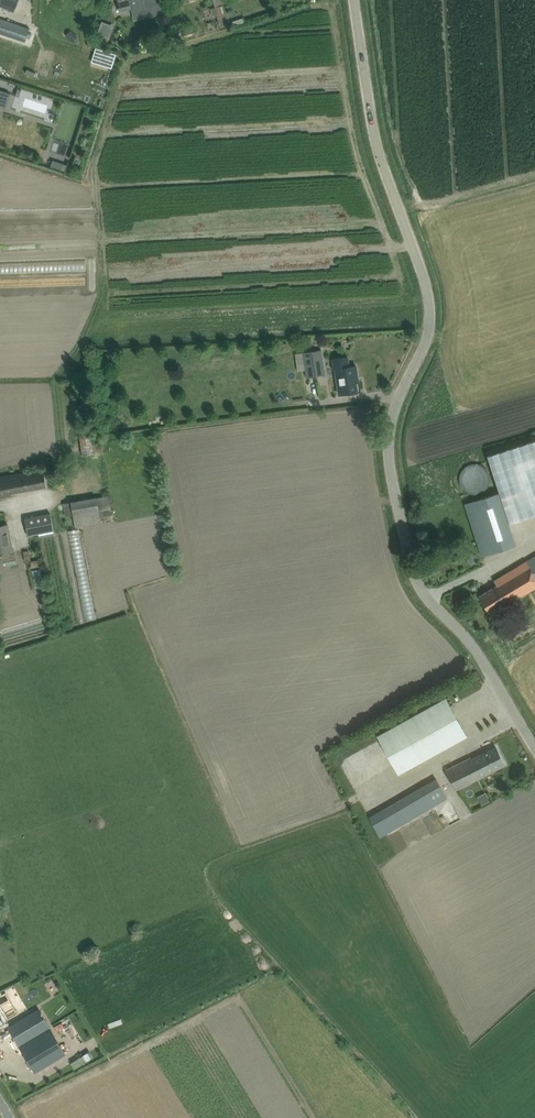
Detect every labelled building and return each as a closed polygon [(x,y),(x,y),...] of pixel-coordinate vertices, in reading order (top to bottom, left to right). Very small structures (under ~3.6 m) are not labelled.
[(0,3),(0,5),(4,6),(14,10),(17,3),(9,0),(1,0),(0,3)] [(119,3),(117,3),(119,11),(131,8),(129,0),(118,0),(119,3)] [(131,8),(133,14),(146,10),(143,0),(129,0),(131,8)] [(222,26),(231,24),(226,4),(223,4),(222,0),(214,0),(222,26)] [(159,1),(148,4),(151,16),(163,12),(159,1)] [(25,42),(27,37),(28,32),(30,28),(0,18),(0,33),(25,42)] [(303,352),(307,378),(325,375),(321,349),(303,352)] [(348,357),(332,359),(333,369),(334,369),(335,368),(339,394),(340,394),(347,393),(358,391),(356,380),(355,380),(355,377),(358,376),(356,365),(349,366),(348,357)] [(91,434),(79,435),(82,455),(93,454),(91,434)] [(487,457),(499,492),(509,523),(534,515),(534,441),(487,457)] [(49,470),(57,469),(57,462),(44,465),(44,469),(0,477),(0,497),(12,495),(11,492),(46,486),(45,476),(49,476),(49,470)] [(476,500),(465,503),(478,542),(482,556),(493,552),(516,545),(509,523),(499,492),(476,500)] [(114,514),(111,495),(63,503),(65,516),(73,515),(75,527),(101,522),(100,517),(114,514)] [(28,534),(54,530),(51,514),(25,518),(28,534)] [(8,524),(0,526),(0,553),(13,551),(8,524)] [(504,575),(495,580),(498,585),(480,595),(490,613),(506,603),(506,604),(516,599),(527,592),(527,591),(532,588),(532,589),(534,587),(534,557),(504,575)] [(377,734),(399,773),(467,735),(446,696),(377,734)] [(470,758),(446,770),(456,789),(505,764),(496,747),(471,760),(470,758)] [(369,816),(381,836),(447,798),(436,778),(369,816)] [(487,795),(478,799),(481,805),(490,800),(487,795)] [(13,1001),(0,1009),(0,1024),(5,1021),(4,1020),(19,1011),(13,1001)] [(35,1002),(33,1003),(24,1008),(27,1015),(8,1027),(35,1072),(66,1053),(54,1034),(66,1027),(62,1020),(50,1027),(39,1008),(43,1005),(40,1001),(36,1003),(35,1002)]
